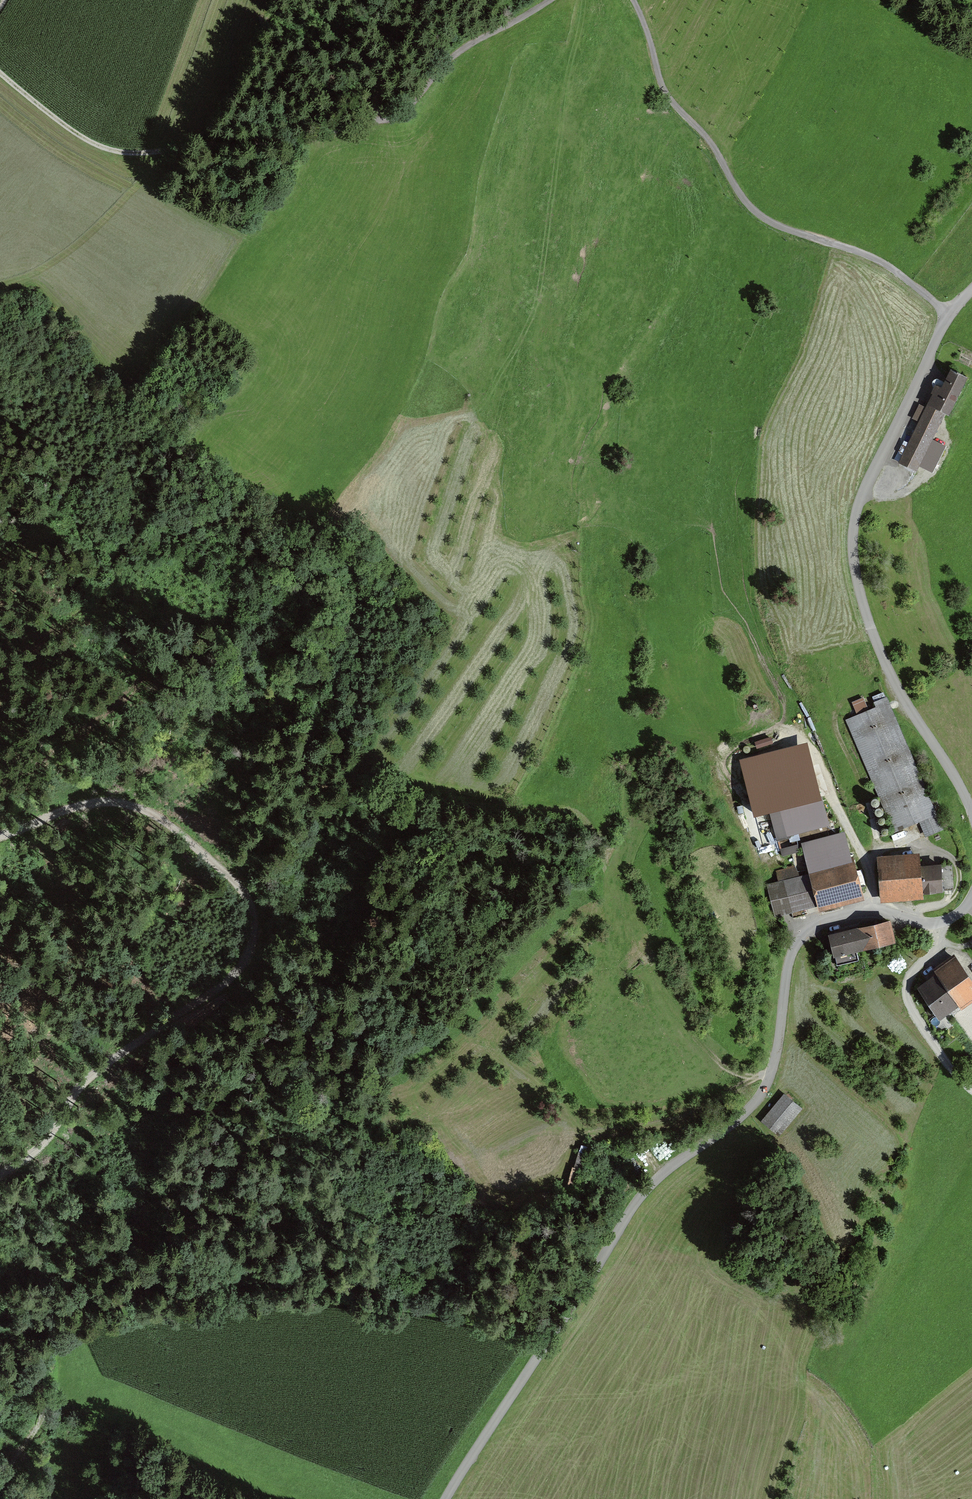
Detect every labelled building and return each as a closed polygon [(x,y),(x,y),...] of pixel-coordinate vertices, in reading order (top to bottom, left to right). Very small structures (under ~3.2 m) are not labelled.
[(904,460),(927,472),(957,413),(960,414),(971,391),(971,376),(958,369),(946,392),(940,388),(904,460)] [(882,707),(849,721),(895,831),(921,821),(929,839),(950,830),(894,695),(879,702),(882,707)] [(855,711),(868,707),(865,697),(853,700),(855,711)] [(815,778),(805,781),(809,794),(819,791),(815,778)] [(829,796),(774,810),(781,838),(835,825),(829,796)] [(782,916),(870,896),(855,835),(810,845),(816,874),(775,884),(782,916)] [(929,859),(882,862),(884,896),(954,891),(953,866),(929,868),(929,859)] [(747,899),(741,902),(747,918),(754,915),(747,899)] [(896,923),(837,935),(841,956),(900,944),(896,923)] [(926,988),(950,1019),(971,1003),(971,972),(963,960),(926,988)] [(807,1109),(789,1094),(765,1122),(782,1137),(807,1109)]
